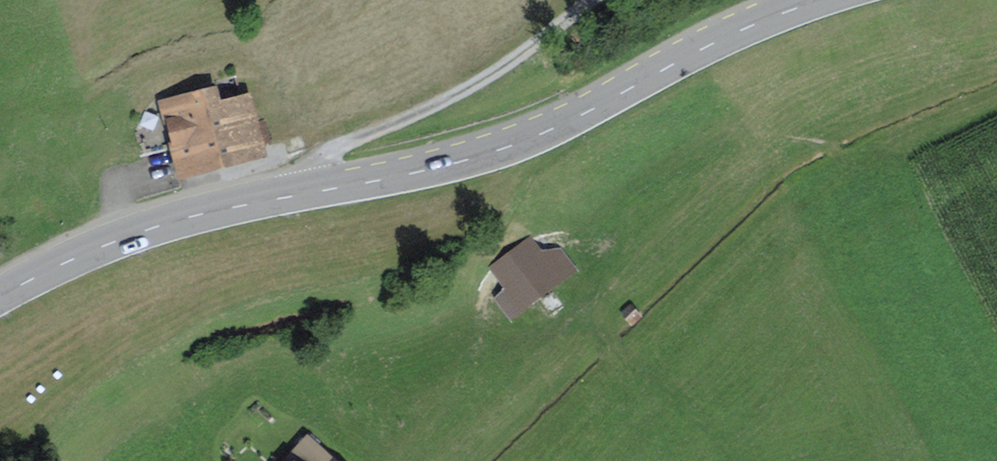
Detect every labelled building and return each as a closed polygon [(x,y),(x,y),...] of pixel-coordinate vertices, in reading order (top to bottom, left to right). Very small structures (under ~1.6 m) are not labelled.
[(254,149),(245,111),(220,118),(215,97),(171,109),(185,167),(254,149)] [(523,300),(557,277),(541,253),(506,277),(523,300)] [(632,327),(644,316),(632,303),(620,315),(632,327)] [(307,439),(287,460),(332,460),(307,439)] [(232,460),(238,454),(230,446),(223,452),(232,460)]
